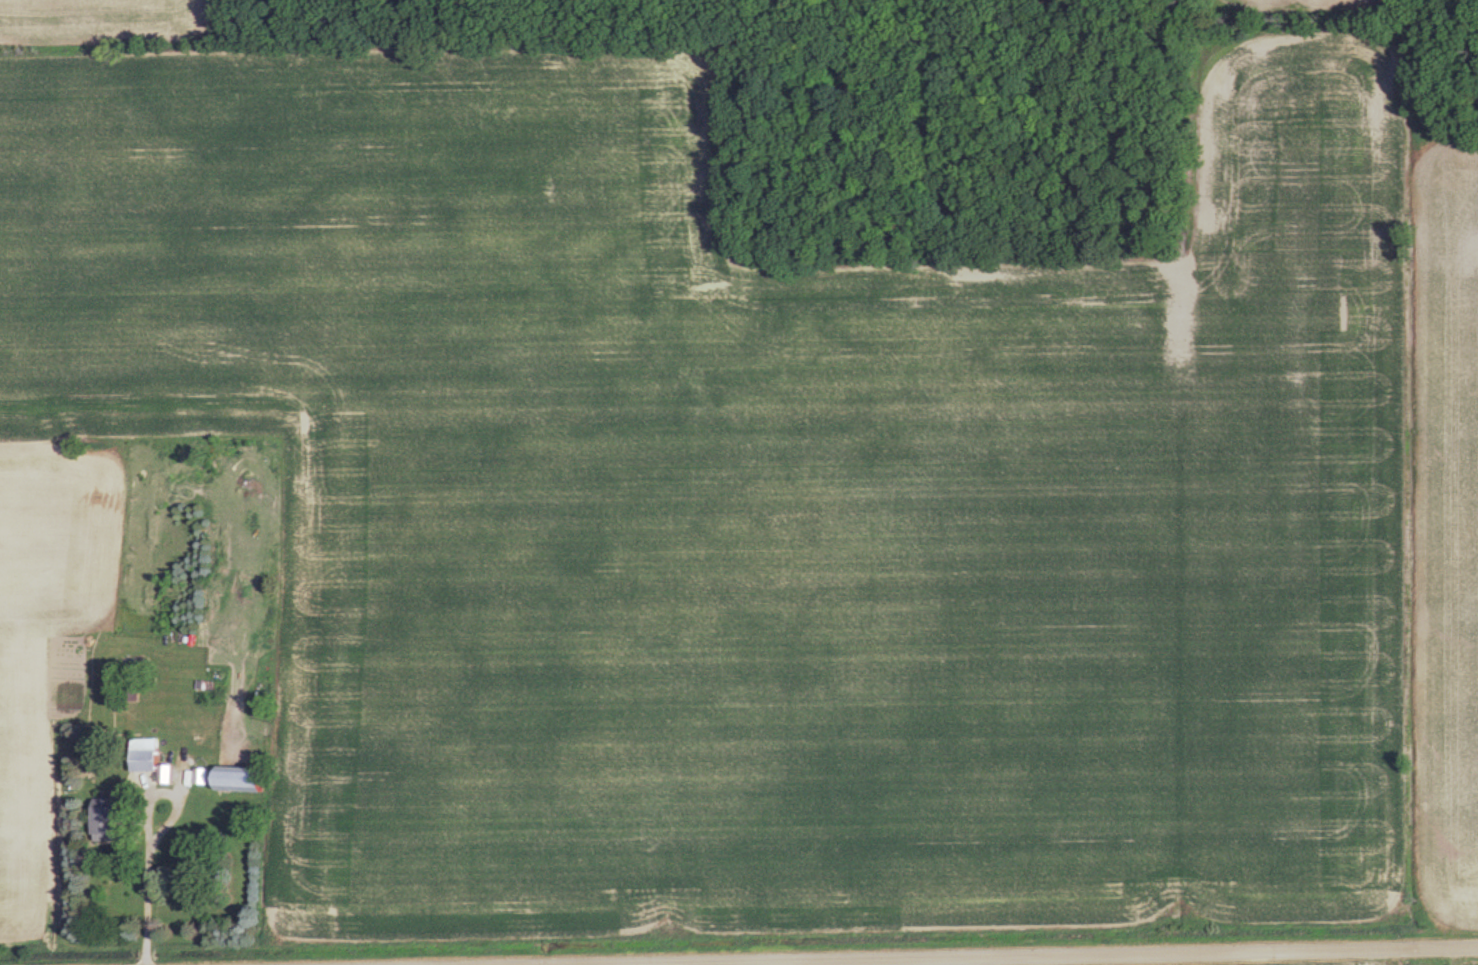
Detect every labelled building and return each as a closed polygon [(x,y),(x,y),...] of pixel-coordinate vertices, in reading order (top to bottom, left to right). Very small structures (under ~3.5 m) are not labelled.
[(138,750),(138,772),(165,773),(165,784),(177,784),(177,765),(164,765),(164,750),(138,750)] [(224,792),(275,793),(275,768),(224,768),(224,792)] [(101,842),(131,842),(131,799),(101,799),(101,842)]
